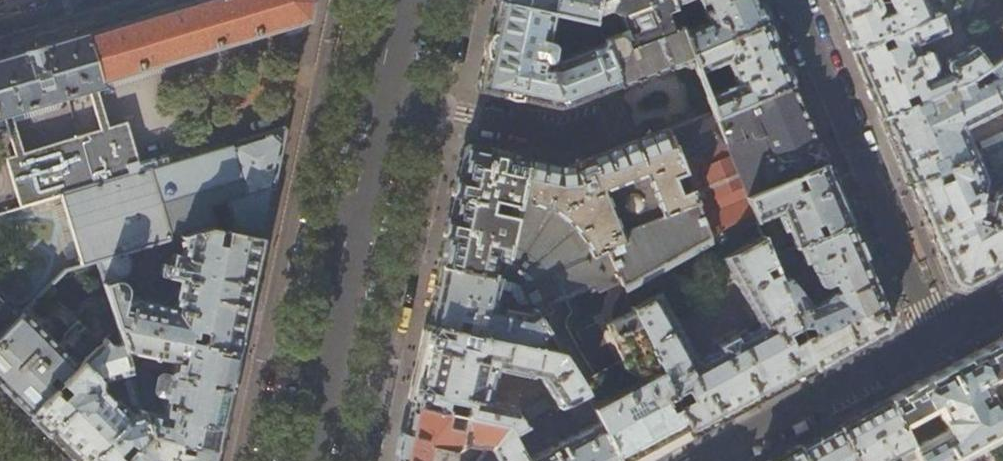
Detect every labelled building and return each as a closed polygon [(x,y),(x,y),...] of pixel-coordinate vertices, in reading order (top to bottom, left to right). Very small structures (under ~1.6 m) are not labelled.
[(307,20),(310,9),(312,0),(199,0),(144,16),(46,46),(0,59),(0,116),(7,114),(15,112),(88,90),(96,87),(98,87),(102,86),(101,82),(307,20)] [(592,20),(496,0),(487,42),(478,88),(518,97),(546,103),(559,106),(574,100),(617,83),(600,42),(554,61),(552,60),(554,48),(554,45),(552,43),(549,42),(554,42),(556,39),(556,37),(561,38),(564,25),(596,31),(592,20)] [(496,0),(592,20),(593,13),(596,0),(496,0)] [(593,13),(608,7),(617,11),(625,32),(620,34),(616,32),(603,37),(600,42),(617,83),(639,75),(689,55),(689,54),(668,0),(596,0),(593,13)] [(689,54),(763,22),(754,0),(695,0),(697,4),(705,3),(708,9),(701,14),(704,21),(688,28),(678,5),(688,0),(668,0),(689,54)] [(837,16),(852,50),(937,13),(934,7),(926,10),(923,0),(831,0),(837,16)] [(943,10),(958,4),(955,0),(939,0),(943,10)] [(958,4),(943,10),(937,13),(852,50),(866,83),(879,114),(909,102),(919,98),(928,94),(943,88),(964,78),(1000,56),(1000,55),(994,48),(980,57),(972,45),(959,54),(944,59),(943,65),(945,71),(927,79),(923,71),(931,68),(934,63),(929,51),(924,49),(917,52),(914,45),(946,31),(942,21),(964,12),(958,4)] [(776,53),(763,22),(689,54),(689,55),(696,73),(724,61),(734,83),(723,88),(705,96),(711,111),(713,117),(790,84),(776,53)] [(998,27),(994,22),(980,31),(994,48),(1000,55),(1002,53),(1002,23),(998,27)] [(1000,55),(1000,56),(964,78),(968,87),(983,79),(999,106),(1002,104),(1002,53),(1000,55)] [(964,78),(943,88),(948,97),(939,101),(936,95),(928,94),(919,98),(923,107),(912,111),(909,102),(879,114),(893,147),(907,181),(973,152),(962,126),(999,106),(983,79),(968,87),(964,78)] [(806,122),(790,84),(713,117),(711,111),(696,117),(667,128),(707,233),(751,210),(745,194),(789,175),(797,172),(823,161),(806,122)] [(112,141),(117,134),(127,131),(124,122),(108,128),(96,87),(88,90),(99,131),(87,134),(89,140),(98,138),(104,156),(115,153),(112,141)] [(7,114),(19,155),(11,157),(25,205),(59,194),(61,194),(56,174),(65,172),(58,149),(68,146),(67,140),(27,152),(15,112),(7,114)] [(261,238),(275,171),(285,126),(138,171),(83,187),(61,194),(59,194),(80,266),(96,261),(121,254),(178,237),(208,227),(261,238)] [(563,168),(524,160),(500,279),(524,285),(604,249),(618,279),(620,284),(707,235),(707,233),(667,128),(638,139),(589,159),(563,168)] [(83,187),(138,171),(127,131),(117,134),(112,141),(115,153),(104,156),(98,138),(89,140),(87,134),(67,140),(68,146),(58,149),(65,172),(56,174),(61,194),(83,187)] [(987,154),(1002,183),(1002,147),(999,140),(984,147),(987,154)] [(443,251),(440,265),(498,279),(500,279),(524,160),(465,147),(460,170),(454,198),(451,213),(449,222),(445,239),(443,251)] [(984,147),(973,152),(977,159),(987,154),(984,147)] [(973,152),(907,181),(912,191),(928,230),(950,282),(965,287),(1002,266),(1002,183),(992,189),(984,214),(976,211),(984,176),(977,159),(973,152)] [(835,191),(823,161),(797,172),(803,185),(795,189),(789,175),(745,194),(751,210),(754,219),(761,217),(763,209),(771,206),(777,210),(793,247),(795,246),(849,223),(835,191)] [(883,331),(889,316),(870,272),(849,223),(795,246),(802,262),(807,260),(816,281),(818,283),(820,284),(823,285),(831,282),(835,291),(828,294),(825,298),(810,303),(785,276),(778,280),(813,369),(853,347),(883,331)] [(249,293),(261,238),(208,227),(178,237),(182,243),(179,253),(171,252),(166,276),(176,278),(170,306),(125,297),(125,295),(126,292),(126,290),(126,288),(125,287),(124,284),(122,282),(120,281),(118,280),(124,273),(125,267),(121,254),(96,261),(108,301),(115,326),(237,351),(249,293)] [(631,309),(632,309),(689,436),(756,400),(813,369),(778,280),(769,256),(761,236),(721,259),(759,327),(736,339),(734,335),(717,345),(719,348),(696,361),(659,294),(631,309)] [(795,262),(796,252),(793,247),(779,252),(769,256),(778,280),(785,276),(786,275),(784,268),(795,262)] [(604,249),(524,285),(520,287),(532,309),(536,316),(550,310),(546,302),(591,282),(595,290),(618,279),(604,249)] [(498,279),(440,265),(434,291),(427,324),(558,351),(536,316),(532,309),(526,313),(493,305),(498,279)] [(93,348),(103,339),(105,337),(115,326),(108,301),(91,306),(74,322),(79,326),(70,335),(66,331),(35,300),(17,318),(14,322),(0,336),(0,385),(4,389),(10,395),(29,414),(93,348)] [(14,322),(17,318),(0,301),(0,336),(14,322)] [(632,309),(602,323),(619,358),(578,381),(582,388),(585,393),(617,460),(642,460),(655,454),(689,436),(632,309)] [(70,335),(79,326),(74,322),(66,331),(70,335)] [(558,351),(427,324),(418,364),(410,404),(446,412),(463,416),(505,425),(510,434),(523,426),(513,407),(488,402),(494,369),(530,376),(532,374),(538,376),(559,407),(567,403),(585,393),(582,388),(578,381),(558,351)] [(115,326),(121,343),(123,352),(172,362),(170,371),(164,374),(158,373),(153,376),(151,387),(154,392),(156,392),(154,403),(158,404),(156,413),(141,411),(141,412),(148,435),(216,449),(226,403),(237,351),(115,326)] [(1002,337),(951,365),(919,382),(889,398),(917,460),(952,460),(954,460),(1002,433),(1002,338),(1002,337)] [(93,348),(29,414),(67,452),(77,460),(123,460),(148,435),(141,412),(128,417),(103,391),(102,381),(129,373),(123,352),(121,343),(113,346),(108,344),(103,339),(93,348)] [(124,383),(131,407),(139,405),(130,376),(125,377),(126,383),(124,383)] [(567,403),(581,431),(559,443),(557,438),(554,437),(545,441),(544,445),(546,449),(525,460),(617,460),(585,393),(567,403)] [(837,426),(854,460),(917,460),(889,398),(868,410),(837,426)] [(410,404),(401,444),(398,460),(458,460),(459,456),(452,454),(452,452),(464,445),(475,448),(478,446),(487,449),(489,447),(505,425),(463,416),(459,429),(444,426),(446,412),(410,404)] [(531,413),(535,420),(547,413),(543,406),(531,413)] [(514,435),(521,449),(544,436),(536,422),(514,435)] [(505,425),(489,447),(497,460),(525,460),(510,434),(505,425)] [(799,447),(806,460),(854,460),(837,426),(814,438),(799,447)] [(155,459),(148,435),(123,460),(153,460),(155,459)] [(216,449),(148,435),(155,459),(163,460),(213,460),(216,449)] [(799,447),(783,455),(772,460),(806,460),(799,447)] [(226,451),(216,449),(213,460),(224,460),(226,451)]
